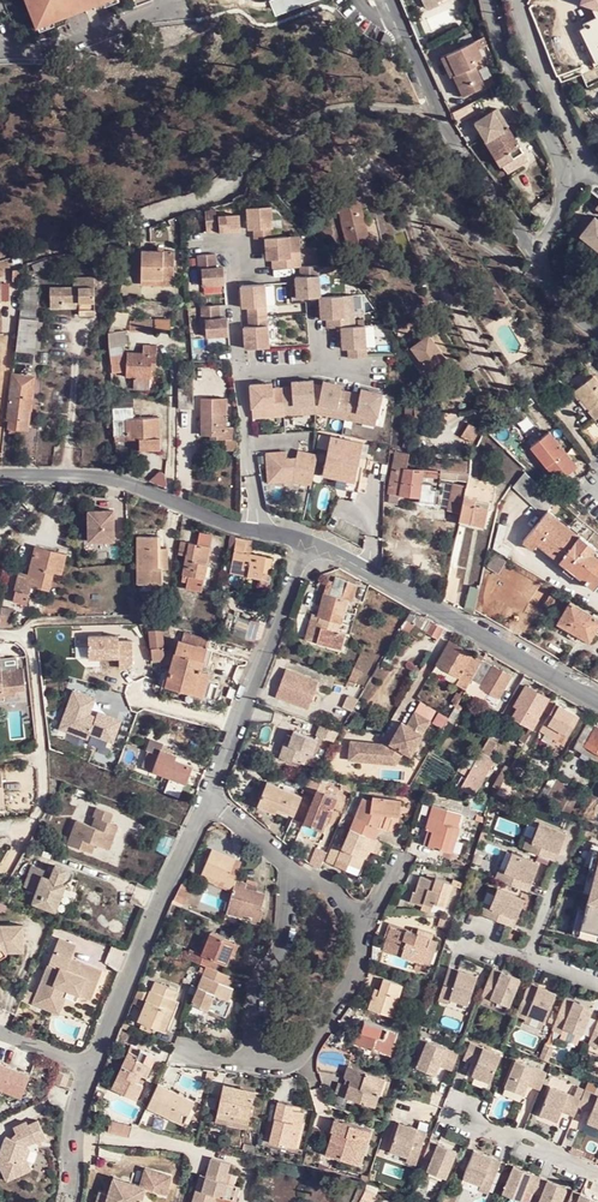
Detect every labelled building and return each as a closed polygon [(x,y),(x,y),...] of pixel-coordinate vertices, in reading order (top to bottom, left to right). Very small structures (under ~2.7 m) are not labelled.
[(41,25),(55,20),(74,13),(71,6),(85,1),(87,4),(94,1),(95,4),(105,0),(107,0),(31,0),(41,25)] [(579,5),(597,13),(597,12),(597,0),(581,0),(579,5)] [(71,6),(74,13),(95,4),(94,1),(87,4),(85,1),(71,6)] [(55,20),(41,25),(43,31),(57,26),(55,20)] [(597,62),(597,60),(592,45),(566,56),(573,72),(597,62)] [(470,108),(492,100),(480,77),(489,72),(478,54),(450,67),(470,108)] [(445,69),(465,109),(470,108),(450,67),(445,69)] [(500,111),(475,127),(485,145),(493,154),(505,170),(528,155),(500,111)] [(506,171),(511,177),(533,162),(528,155),(505,170),(506,171)] [(358,199),(337,205),(349,254),(359,251),(357,242),(368,240),(364,222),(358,199)] [(266,237),(273,238),(272,206),(248,207),(250,229),(255,228),(256,238),(266,237)] [(577,206),(575,210),(583,216),(586,211),(577,206)] [(583,216),(575,210),(569,218),(579,224),(583,216)] [(216,213),(206,213),(207,231),(217,231),(216,213)] [(240,214),(219,215),(220,231),(241,229),(240,214)] [(376,218),(364,222),(368,240),(357,242),(359,251),(360,255),(383,250),(376,218)] [(588,242),(597,250),(597,229),(588,242)] [(274,269),(301,267),(300,250),(291,251),(290,236),(273,238),(266,237),(268,259),(273,259),(274,269)] [(299,236),(290,236),(291,251),(300,250),(299,236)] [(142,250),(141,278),(174,279),(175,250),(142,250)] [(216,254),(199,255),(200,269),(203,269),(204,285),(226,283),(225,268),(217,268),(216,254)] [(45,257),(31,261),(35,271),(48,267),(45,257)] [(298,298),(321,297),(319,266),(301,267),(302,276),(296,277),(298,298)] [(51,307),(63,307),(63,300),(79,299),(80,306),(79,308),(95,307),(93,272),(73,273),(73,285),(50,286),(51,307)] [(268,316),(265,284),(242,286),(243,307),(249,307),(250,316),(268,316)] [(23,285),(14,353),(33,354),(37,319),(34,319),(37,287),(23,285)] [(353,295),(343,296),(344,310),(354,309),(353,295)] [(327,328),(355,326),(354,309),(344,310),(343,296),(320,297),(322,319),(327,319),(327,328)] [(220,307),(203,307),(203,321),(206,321),(206,337),(228,337),(228,321),(219,321),(220,307)] [(270,347),(268,316),(250,316),(250,326),(245,326),(247,349),(270,347)] [(155,319),(112,318),(111,323),(124,323),(124,327),(134,327),(134,331),(155,332),(155,330),(155,319)] [(168,319),(155,319),(155,330),(168,330),(168,319)] [(349,359),(367,357),(365,326),(355,326),(342,327),(343,349),(349,349),(349,359)] [(105,342),(106,345),(107,346),(109,370),(125,372),(126,365),(124,365),(122,344),(120,330),(107,331),(106,334),(105,342)] [(415,365),(422,374),(443,358),(427,333),(405,350),(415,365)] [(126,365),(125,372),(124,376),(148,378),(150,364),(155,365),(157,346),(143,344),(142,353),(127,352),(126,365)] [(33,377),(24,375),(11,374),(5,419),(8,420),(7,428),(27,430),(33,377)] [(593,419),(597,416),(597,415),(597,382),(592,375),(576,388),(592,408),(589,410),(587,412),(593,419)] [(292,386),(282,387),(285,414),(302,413),(301,403),(315,402),(312,379),(291,381),(292,386)] [(192,381),(177,380),(177,389),(192,388),(192,381)] [(342,385),(323,381),(317,404),(330,406),(328,416),(345,419),(350,392),(341,390),(342,385)] [(272,382),(250,385),(252,408),(266,406),(267,416),(285,414),(282,387),(272,388),(272,382)] [(177,398),(177,410),(192,409),(192,388),(177,389),(177,398)] [(573,390),(589,410),(592,408),(576,388),(573,390)] [(360,394),(350,392),(345,419),(362,423),(363,413),(377,416),(382,393),(360,389),(360,394)] [(200,397),(200,420),(201,435),(214,434),(214,438),(225,438),(232,438),(232,426),(225,426),(224,397),(200,397)] [(413,403),(412,418),(425,422),(427,404),(413,403)] [(125,408),(110,408),(111,434),(125,433),(125,417),(125,408)] [(159,416),(125,417),(125,433),(125,439),(136,439),(137,450),(160,449),(159,416)] [(478,428),(468,422),(461,436),(471,442),(478,428)] [(559,454),(563,450),(547,430),(529,446),(556,480),(571,468),(559,454)] [(363,442),(331,435),(322,473),(337,477),(354,481),(363,442)] [(232,438),(225,438),(225,450),(237,449),(237,438),(232,438)] [(406,463),(408,449),(397,448),(389,490),(418,494),(418,497),(433,499),(434,486),(431,485),(433,475),(421,473),(423,465),(406,463)] [(296,470),(314,474),(319,454),(299,449),(298,456),(289,457),(289,453),(279,453),(278,450),(268,451),(269,480),(294,479),(296,470)] [(576,465),(563,450),(559,454),(571,468),(576,465)] [(429,456),(428,465),(437,466),(439,466),(457,469),(470,470),(470,460),(429,456)] [(421,473),(433,475),(436,475),(437,466),(428,465),(423,465),(421,473)] [(457,469),(439,466),(438,475),(455,477),(457,469)] [(314,474),(296,470),(294,479),(312,483),(314,474)] [(512,486),(543,513),(547,510),(555,500),(525,472),(512,486)] [(354,481),(337,477),(335,486),(356,491),(358,482),(354,481)] [(482,493),(464,483),(463,488),(459,512),(484,517),(487,506),(480,504),(482,493)] [(459,512),(463,488),(450,485),(445,513),(458,516),(459,512)] [(87,511),(87,541),(113,540),(112,510),(87,511)] [(543,513),(522,541),(532,549),(535,544),(593,588),(597,582),(597,549),(547,510),(543,513)] [(507,526),(498,522),(492,547),(507,555),(510,548),(502,543),(507,526)] [(156,557),(165,556),(165,547),(159,547),(159,534),(135,535),(136,582),(160,582),(160,568),(156,568),(156,557)] [(208,546),(180,540),(178,553),(185,554),(181,579),(186,580),(185,587),(200,589),(208,546)] [(229,572),(259,577),(261,577),(261,573),(268,574),(268,572),(271,558),(243,552),(245,543),(234,541),(229,572)] [(63,553),(34,546),(27,573),(18,572),(13,591),(14,591),(12,600),(25,603),(30,586),(47,589),(51,571),(59,572),(63,553)] [(165,567),(165,556),(156,557),(156,568),(160,568),(165,567)] [(488,569),(498,574),(502,565),(492,560),(488,569)] [(261,577),(259,577),(258,585),(267,587),(270,586),(273,573),(268,572),(268,574),(261,573),(261,577)] [(343,591),(341,597),(347,598),(347,599),(351,600),(356,584),(347,582),(346,582),(343,591)] [(326,584),(323,593),(341,597),(343,591),(330,587),(331,585),(326,584)] [(469,584),(463,610),(472,615),(474,610),(479,586),(469,584)] [(323,593),(320,604),(344,610),(347,599),(347,598),(341,597),(323,593)] [(148,600),(133,601),(134,612),(148,612),(148,600)] [(570,601),(556,622),(588,641),(597,624),(597,618),(570,601)] [(344,610),(320,604),(316,615),(340,622),(344,610)] [(0,613),(0,627),(11,628),(13,609),(1,607),(0,613)] [(223,624),(224,632),(233,635),(239,615),(227,611),(223,624)] [(431,620),(416,611),(411,619),(409,621),(422,629),(437,637),(443,627),(431,620)] [(340,622),(316,615),(312,615),(307,632),(319,636),(317,643),(343,650),(348,635),(338,631),(340,622)] [(411,619),(406,616),(400,627),(404,629),(409,621),(411,619)] [(422,629),(409,621),(404,629),(417,637),(422,629)] [(319,636),(307,632),(304,640),(317,643),(319,636)] [(208,640),(182,634),(180,641),(178,640),(169,669),(166,668),(160,683),(201,695),(207,673),(199,670),(208,640)] [(481,659),(449,641),(437,663),(459,677),(455,684),(464,689),(481,659)] [(220,648),(221,648),(241,653),(243,649),(221,644),(220,648)] [(163,647),(151,649),(152,658),(164,657),(163,647)] [(241,653),(221,648),(218,656),(228,659),(227,663),(239,667),(243,654),(241,653)] [(510,676),(481,659),(464,689),(461,693),(467,697),(469,693),(484,701),(490,692),(497,696),(510,676)] [(437,663),(433,671),(455,684),(459,677),(437,663)] [(2,698),(2,694),(14,693),(13,689),(23,688),(20,668),(0,670),(0,698),(2,698)] [(354,668),(349,680),(357,683),(359,679),(367,684),(371,676),(354,668)] [(319,681),(287,669),(276,696),(308,708),(319,681)] [(513,717),(532,728),(538,716),(537,715),(547,698),(525,685),(514,704),(519,707),(513,717)] [(339,702),(325,697),(319,715),(333,720),(339,702)] [(556,702),(549,698),(538,716),(532,728),(538,732),(540,730),(556,702)] [(556,702),(540,730),(555,739),(559,731),(567,735),(579,715),(556,702)] [(388,745),(350,740),(349,748),(358,749),(356,760),(396,765),(404,751),(410,755),(430,721),(414,712),(406,725),(401,723),(388,745)] [(587,721),(572,747),(597,761),(597,728),(587,721)] [(336,730),(319,724),(316,734),(333,740),(336,730)] [(287,735),(283,744),(287,745),(282,758),(291,761),(292,758),(304,762),(308,751),(312,752),(317,739),(294,731),(292,736),(287,735)] [(563,743),(567,735),(559,731),(555,739),(563,743)] [(152,771),(159,749),(162,742),(150,738),(146,748),(147,749),(141,767),(152,771)] [(287,745),(283,744),(279,757),(282,758),(287,745)] [(358,749),(349,748),(347,759),(356,760),(358,749)] [(170,753),(159,749),(152,771),(185,782),(191,765),(170,758),(170,753)] [(480,751),(458,789),(461,791),(463,789),(472,794),(477,786),(471,783),(487,755),(480,751)] [(502,781),(493,796),(497,799),(500,794),(505,797),(511,786),(502,781)] [(256,805),(292,819),(300,795),(265,782),(256,805)] [(300,795),(292,819),(321,831),(335,796),(314,787),(313,792),(303,788),(300,795)] [(539,793),(532,804),(536,806),(543,795),(539,793)] [(361,797),(348,828),(374,838),(379,826),(376,825),(381,815),(392,815),(395,800),(372,796),(370,800),(361,797)] [(460,812),(431,803),(420,842),(444,849),(452,826),(455,827),(460,812)] [(107,833),(110,825),(112,817),(95,811),(92,818),(95,820),(91,828),(75,822),(67,846),(92,855),(95,847),(108,851),(114,836),(107,833)] [(533,839),(529,848),(561,861),(569,843),(566,842),(569,833),(545,823),(538,841),(533,839)] [(117,828),(110,825),(107,833),(114,836),(117,828)] [(333,844),(326,861),(344,869),(346,863),(359,868),(366,850),(370,851),(375,839),(374,838),(348,828),(341,847),(333,844)] [(236,878),(238,872),(241,860),(210,850),(202,875),(218,880),(224,882),(222,886),(233,889),(236,878)] [(498,867),(494,876),(526,890),(534,871),(531,870),(534,861),(511,851),(503,869),(498,867)] [(43,875),(44,871),(46,868),(33,864),(25,885),(38,890),(33,902),(56,909),(65,885),(73,879),(76,871),(56,865),(52,874),(51,878),(43,875)] [(218,880),(202,875),(201,880),(217,885),(218,880)] [(434,879),(419,875),(415,891),(411,890),(409,900),(421,903),(422,900),(433,903),(433,900),(445,902),(450,880),(435,876),(434,879)] [(233,889),(227,911),(251,918),(250,920),(260,922),(264,908),(261,907),(265,893),(245,887),(246,881),(236,878),(233,889)] [(484,902),(480,912),(512,925),(519,907),(516,906),(520,897),(496,887),(489,905),(484,902)] [(590,930),(597,932),(597,898),(590,930)] [(1,939),(9,938),(8,948),(26,947),(26,924),(1,924),(0,925),(0,939),(1,939)] [(404,933),(390,928),(382,950),(421,963),(431,934),(417,929),(415,933),(405,930),(404,933)] [(190,948),(186,957),(205,965),(211,968),(215,958),(225,962),(233,940),(209,931),(200,952),(190,948)] [(58,937),(48,963),(60,968),(49,994),(63,1000),(64,998),(67,990),(78,995),(80,988),(92,994),(102,970),(78,960),(76,966),(68,963),(70,957),(75,945),(58,937)] [(5,953),(8,952),(8,948),(9,938),(1,939),(0,939),(0,947),(5,953)] [(78,960),(70,957),(68,963),(76,966),(78,960)] [(60,968),(48,963),(31,1003),(56,1014),(63,1000),(49,994),(60,968)] [(205,965),(192,1001),(225,1013),(231,998),(227,997),(232,985),(229,983),(232,976),(211,968),(205,965)] [(466,971),(448,965),(437,998),(447,1002),(449,996),(467,1002),(475,977),(465,974),(466,971)] [(509,978),(492,971),(479,1003),(488,1007),(490,1001),(507,1009),(518,984),(508,981),(509,978)] [(375,994),(370,1007),(393,1015),(403,984),(385,978),(378,995),(375,994)] [(177,990),(154,981),(138,1020),(163,1030),(176,1000),(173,999),(177,990)] [(546,991),(529,984),(515,1016),(525,1020),(527,1015),(545,1022),(554,998),(545,994),(546,991)] [(80,988),(78,995),(90,1000),(92,994),(80,988)] [(67,990),(64,998),(74,1001),(78,995),(67,990)] [(583,1006),(565,998),(552,1031),(561,1034),(563,1029),(581,1037),(591,1012),(581,1009),(583,1006)] [(397,1030),(364,1019),(359,1033),(356,1032),(353,1041),(389,1053),(397,1030)] [(588,1045),(597,1049),(597,1048),(597,1020),(588,1045)] [(433,1042),(427,1040),(424,1047),(430,1049),(433,1042)] [(494,1051),(469,1041),(462,1058),(475,1063),(471,1073),(489,1081),(497,1061),(490,1059),(494,1051)] [(424,1047),(416,1066),(434,1073),(438,1064),(451,1069),(458,1052),(433,1042),(430,1049),(424,1047)] [(141,1048),(138,1054),(146,1057),(148,1052),(141,1048)] [(146,1057),(138,1054),(129,1050),(111,1087),(137,1098),(143,1084),(137,1081),(140,1076),(142,1077),(150,1061),(154,1062),(157,1056),(148,1052),(146,1057)] [(500,1054),(494,1051),(490,1059),(497,1061),(500,1054)] [(522,1061),(515,1059),(512,1066),(519,1069),(522,1061)] [(150,1061),(142,1077),(146,1078),(154,1062),(150,1061)] [(512,1066),(505,1085),(523,1093),(527,1083),(539,1088),(546,1071),(522,1061),(519,1069),(512,1066)] [(21,1101),(31,1077),(0,1065),(0,1093),(21,1101)] [(386,1078),(348,1065),(345,1074),(346,1076),(351,1078),(349,1084),(339,1081),(336,1092),(374,1104),(378,1094),(380,1095),(386,1078)] [(69,1074),(58,1069),(54,1080),(65,1084),(69,1074)] [(255,1089),(223,1082),(216,1121),(247,1127),(255,1089)] [(194,1102),(159,1084),(148,1105),(184,1122),(194,1102)] [(550,1085),(547,1093),(553,1096),(556,1088),(550,1085)] [(547,1093),(539,1112),(557,1119),(561,1110),(574,1115),(578,1105),(580,1098),(556,1088),(553,1096),(547,1093)] [(585,1088),(580,1098),(578,1105),(590,1110),(586,1120),(597,1125),(597,1094),(585,1088)] [(293,1108),(294,1103),(278,1100),(273,1118),(275,1118),(270,1142),(299,1148),(306,1120),(302,1119),(304,1111),(300,1110),(293,1108)] [(373,1130),(336,1116),(331,1129),(333,1130),(326,1152),(362,1164),(373,1130)] [(25,1171),(20,1157),(26,1144),(35,1140),(36,1142),(47,1137),(39,1118),(27,1122),(26,1119),(13,1125),(15,1132),(9,1138),(4,1136),(0,1148),(0,1167),(6,1180),(25,1171)] [(129,1123),(108,1118),(105,1131),(127,1135),(129,1123)] [(407,1128),(397,1125),(389,1149),(407,1155),(406,1160),(416,1164),(426,1130),(408,1125),(407,1128)] [(447,1145),(430,1139),(423,1156),(431,1159),(427,1169),(446,1177),(455,1152),(445,1148),(447,1145)] [(20,1157),(25,1171),(30,1169),(39,1147),(36,1142),(35,1140),(26,1144),(20,1157)] [(479,1156),(469,1152),(460,1176),(477,1183),(475,1188),(485,1192),(498,1160),(480,1153),(479,1156)] [(197,1182),(191,1201),(214,1201),(216,1194),(236,1200),(240,1186),(230,1182),(225,1181),(228,1171),(231,1162),(212,1156),(207,1174),(204,1184),(197,1182)] [(530,1192),(536,1176),(520,1169),(519,1172),(509,1168),(499,1192),(517,1200),(522,1189),(530,1192)] [(233,1173),(228,1171),(225,1181),(230,1182),(233,1173)] [(200,1173),(197,1182),(204,1184),(207,1174),(200,1173)] [(96,1198),(95,1201),(139,1201),(141,1199),(145,1183),(113,1174),(108,1191),(105,1200),(96,1198)] [(477,1183),(460,1176),(456,1185),(474,1192),(475,1188),(477,1183)] [(536,1176),(530,1192),(538,1195),(535,1201),(556,1201),(561,1189),(552,1185),(553,1182),(536,1176)] [(367,1182),(361,1193),(374,1198),(377,1192),(377,1189),(379,1187),(367,1182)] [(99,1189),(96,1198),(105,1200),(108,1191),(99,1189)] [(446,1189),(441,1201),(451,1201),(455,1192),(446,1189)] [(570,1189),(564,1201),(592,1201),(585,1199),(586,1196),(570,1189)]
